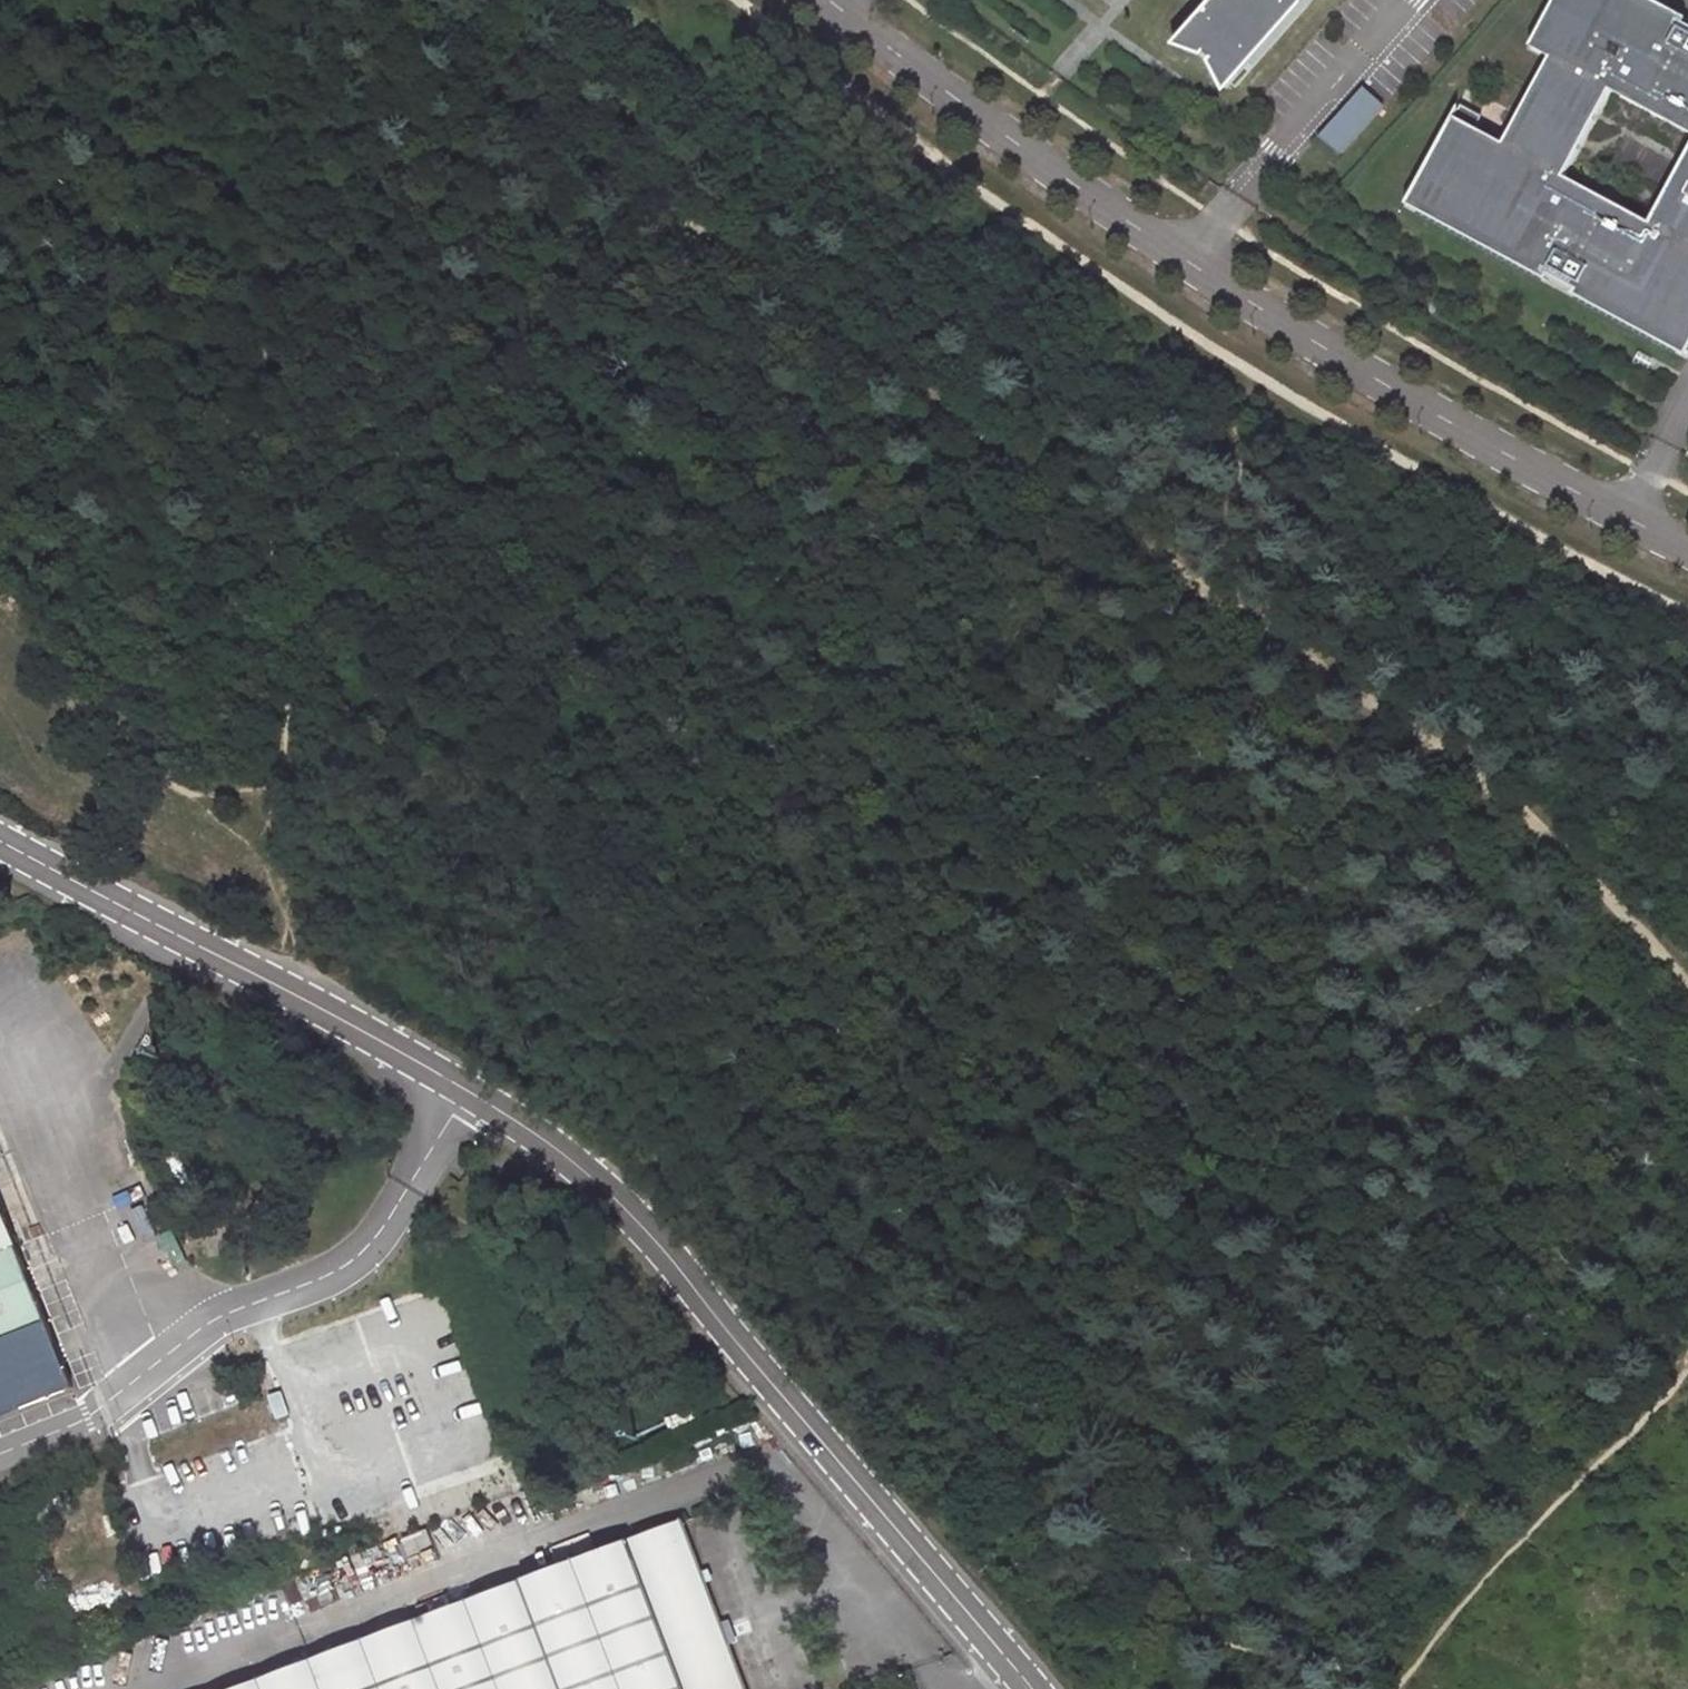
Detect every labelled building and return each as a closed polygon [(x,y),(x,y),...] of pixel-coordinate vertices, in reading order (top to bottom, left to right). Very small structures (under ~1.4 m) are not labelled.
[(1176,47),(1206,58),(1213,64),(1229,94),(1311,0),(1217,0),(1176,47)] [(1687,21),(1687,20),(1687,16),(1659,0),(1556,0),(1532,44),(1552,55),(1505,141),(1478,126),(1484,115),(1462,103),(1407,202),(1548,279),(1551,273),(1577,288),(1574,293),(1687,355),(1687,353),(1687,152),(1651,219),(1564,172),(1611,87),(1687,129),(1687,22),(1687,21)] [(1358,87),(1316,134),(1337,153),(1379,106),(1358,87)] [(19,1247),(0,1201),(0,1254),(19,1247)] [(47,1317),(19,1247),(0,1254),(0,1336),(47,1317)] [(0,1336),(0,1411),(73,1381),(47,1317),(0,1336)] [(692,1525),(249,1688),(753,1688),(692,1525)]
